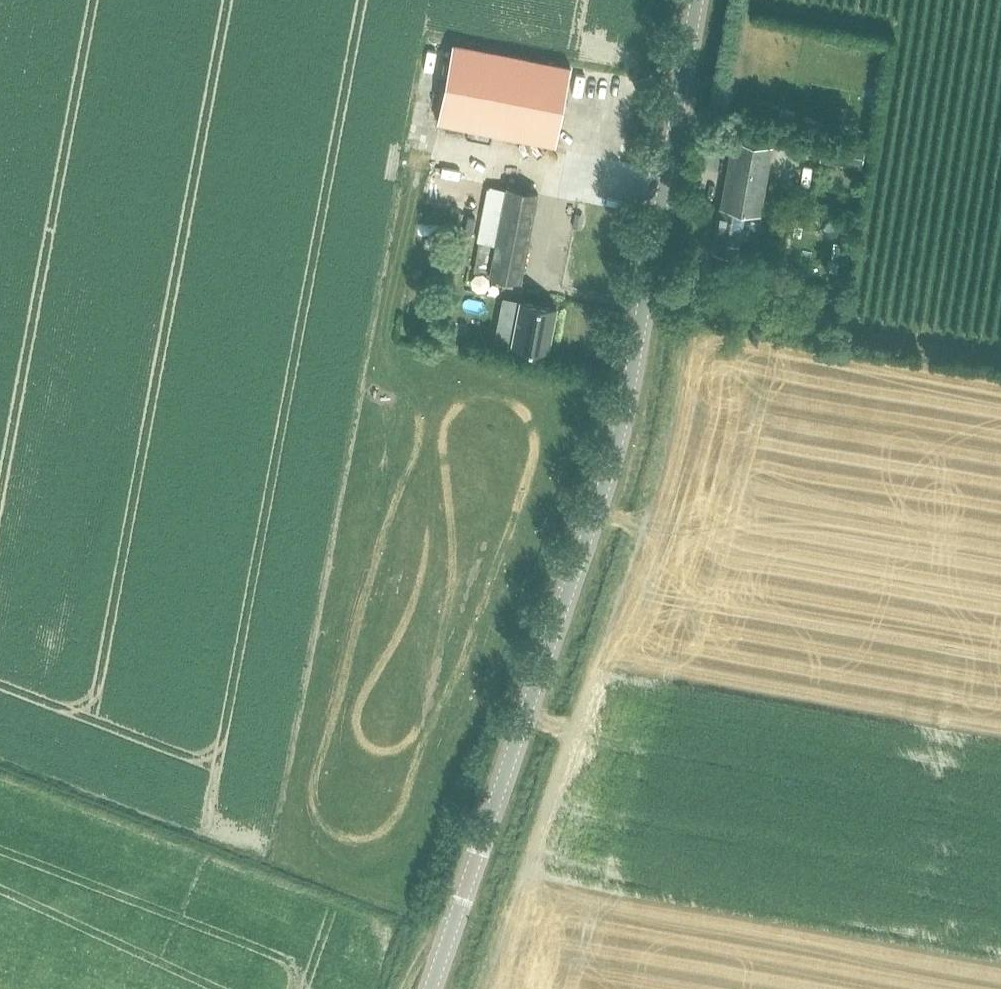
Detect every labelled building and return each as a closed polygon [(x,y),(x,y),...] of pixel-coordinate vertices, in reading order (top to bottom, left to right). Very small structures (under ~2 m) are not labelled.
[(555,144),(570,65),(453,42),(437,121),(555,144)] [(866,142),(824,135),(820,160),(862,167),(866,142)] [(756,238),(772,144),(732,138),(713,249),(736,253),(739,235),(756,238)] [(507,187),(507,188),(489,185),(481,230),(498,233),(490,274),(521,280),(538,193),(507,187)] [(486,273),(492,243),(479,240),(473,271),(486,273)] [(555,308),(521,301),(513,344),(547,351),(555,308)]
